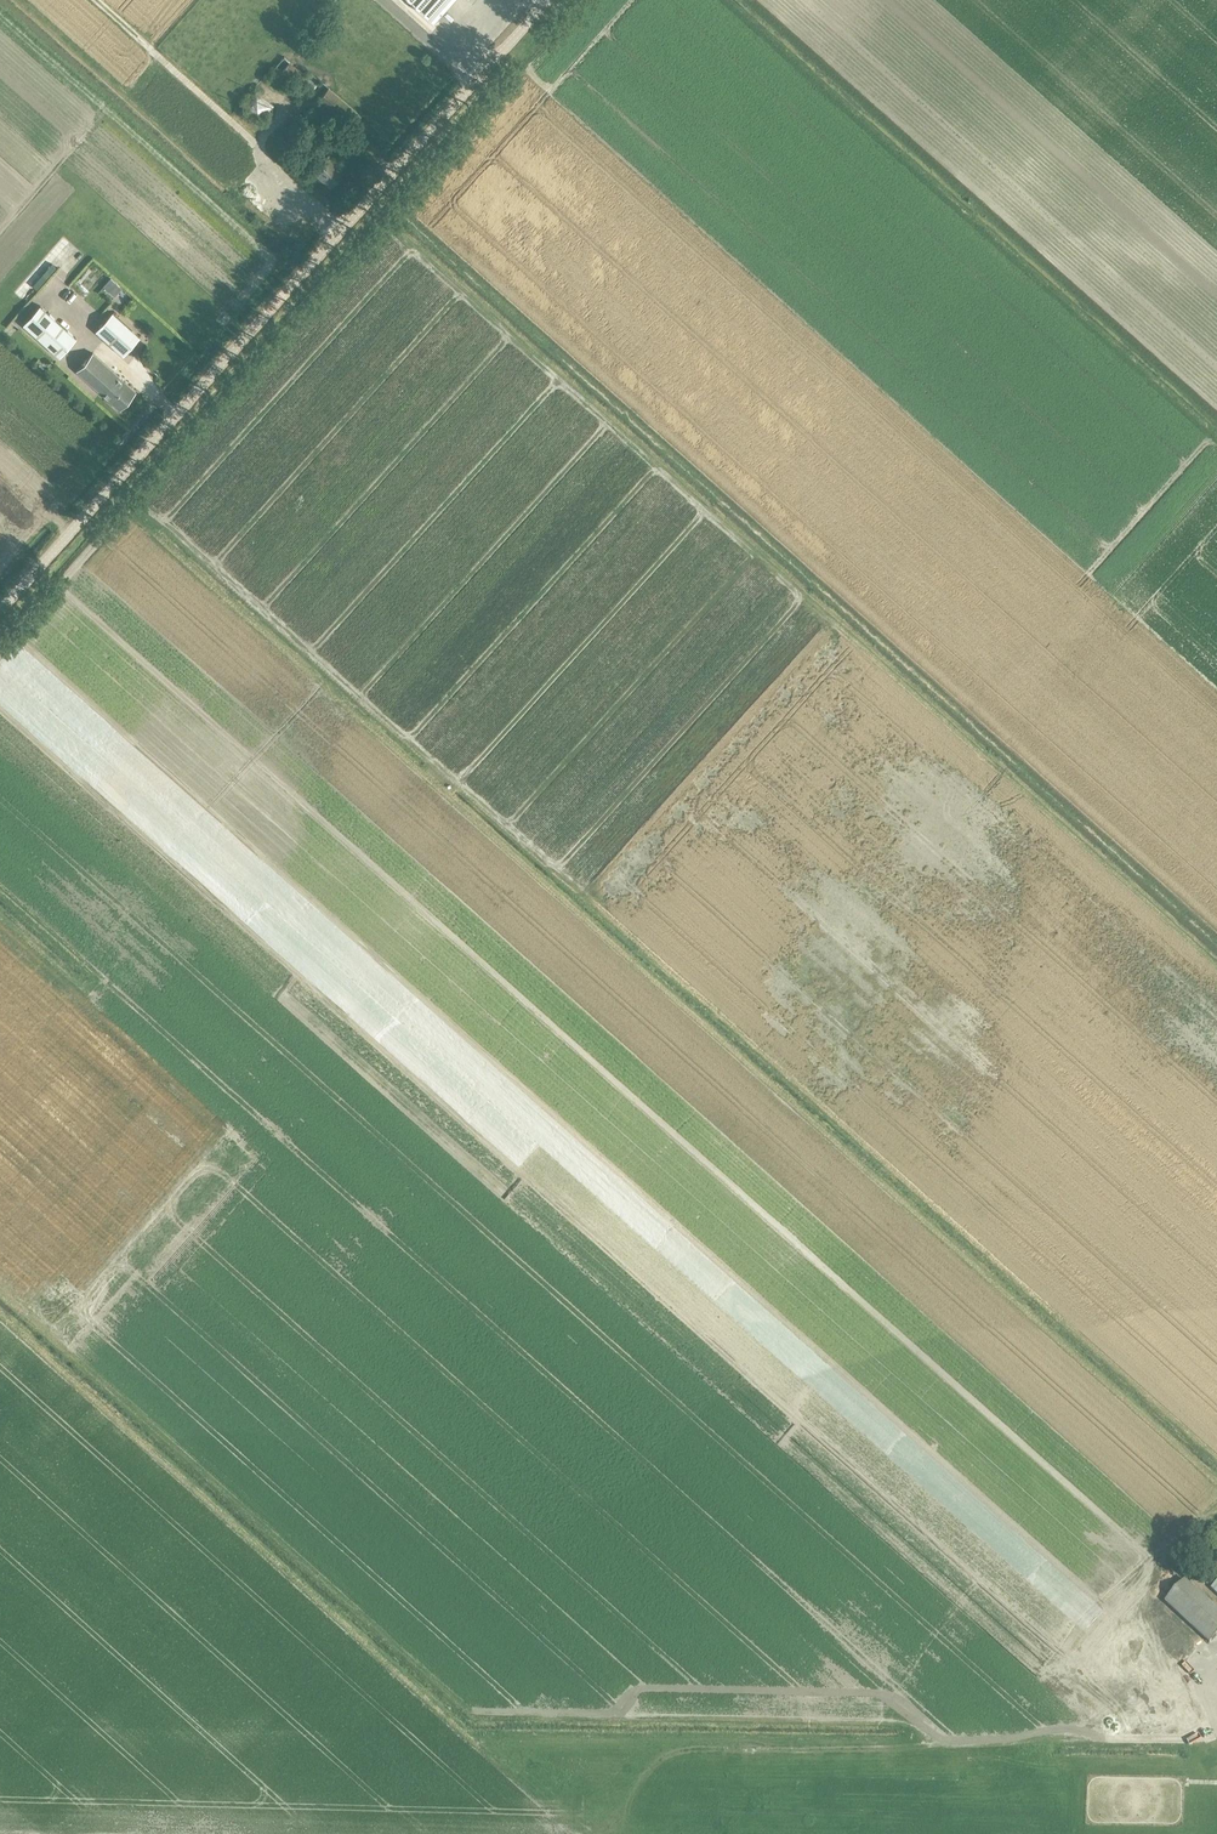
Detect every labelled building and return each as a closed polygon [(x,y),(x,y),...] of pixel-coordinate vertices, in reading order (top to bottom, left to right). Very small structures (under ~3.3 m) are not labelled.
[(434,18),(450,0),(413,0),(434,18)] [(314,90),(322,82),(311,72),(307,77),(285,57),(276,67),(298,87),(304,81),(314,90)] [(352,128),(362,117),(329,88),(320,99),(352,128)] [(259,90),(248,103),(260,114),(272,101),(259,90)] [(329,154),(313,171),(330,186),(346,169),(329,154)] [(42,274),(47,277),(56,266),(51,262),(42,274)] [(111,278),(104,285),(115,295),(122,287),(111,278)] [(76,337),(40,305),(23,323),(60,356),(76,337)] [(97,331),(124,356),(141,337),(114,312),(97,331)] [(120,410),(137,392),(94,353),(77,371),(120,410)] [(1216,1635),(1216,1610),(1185,1580),(1165,1601),(1210,1642),(1216,1635)]
